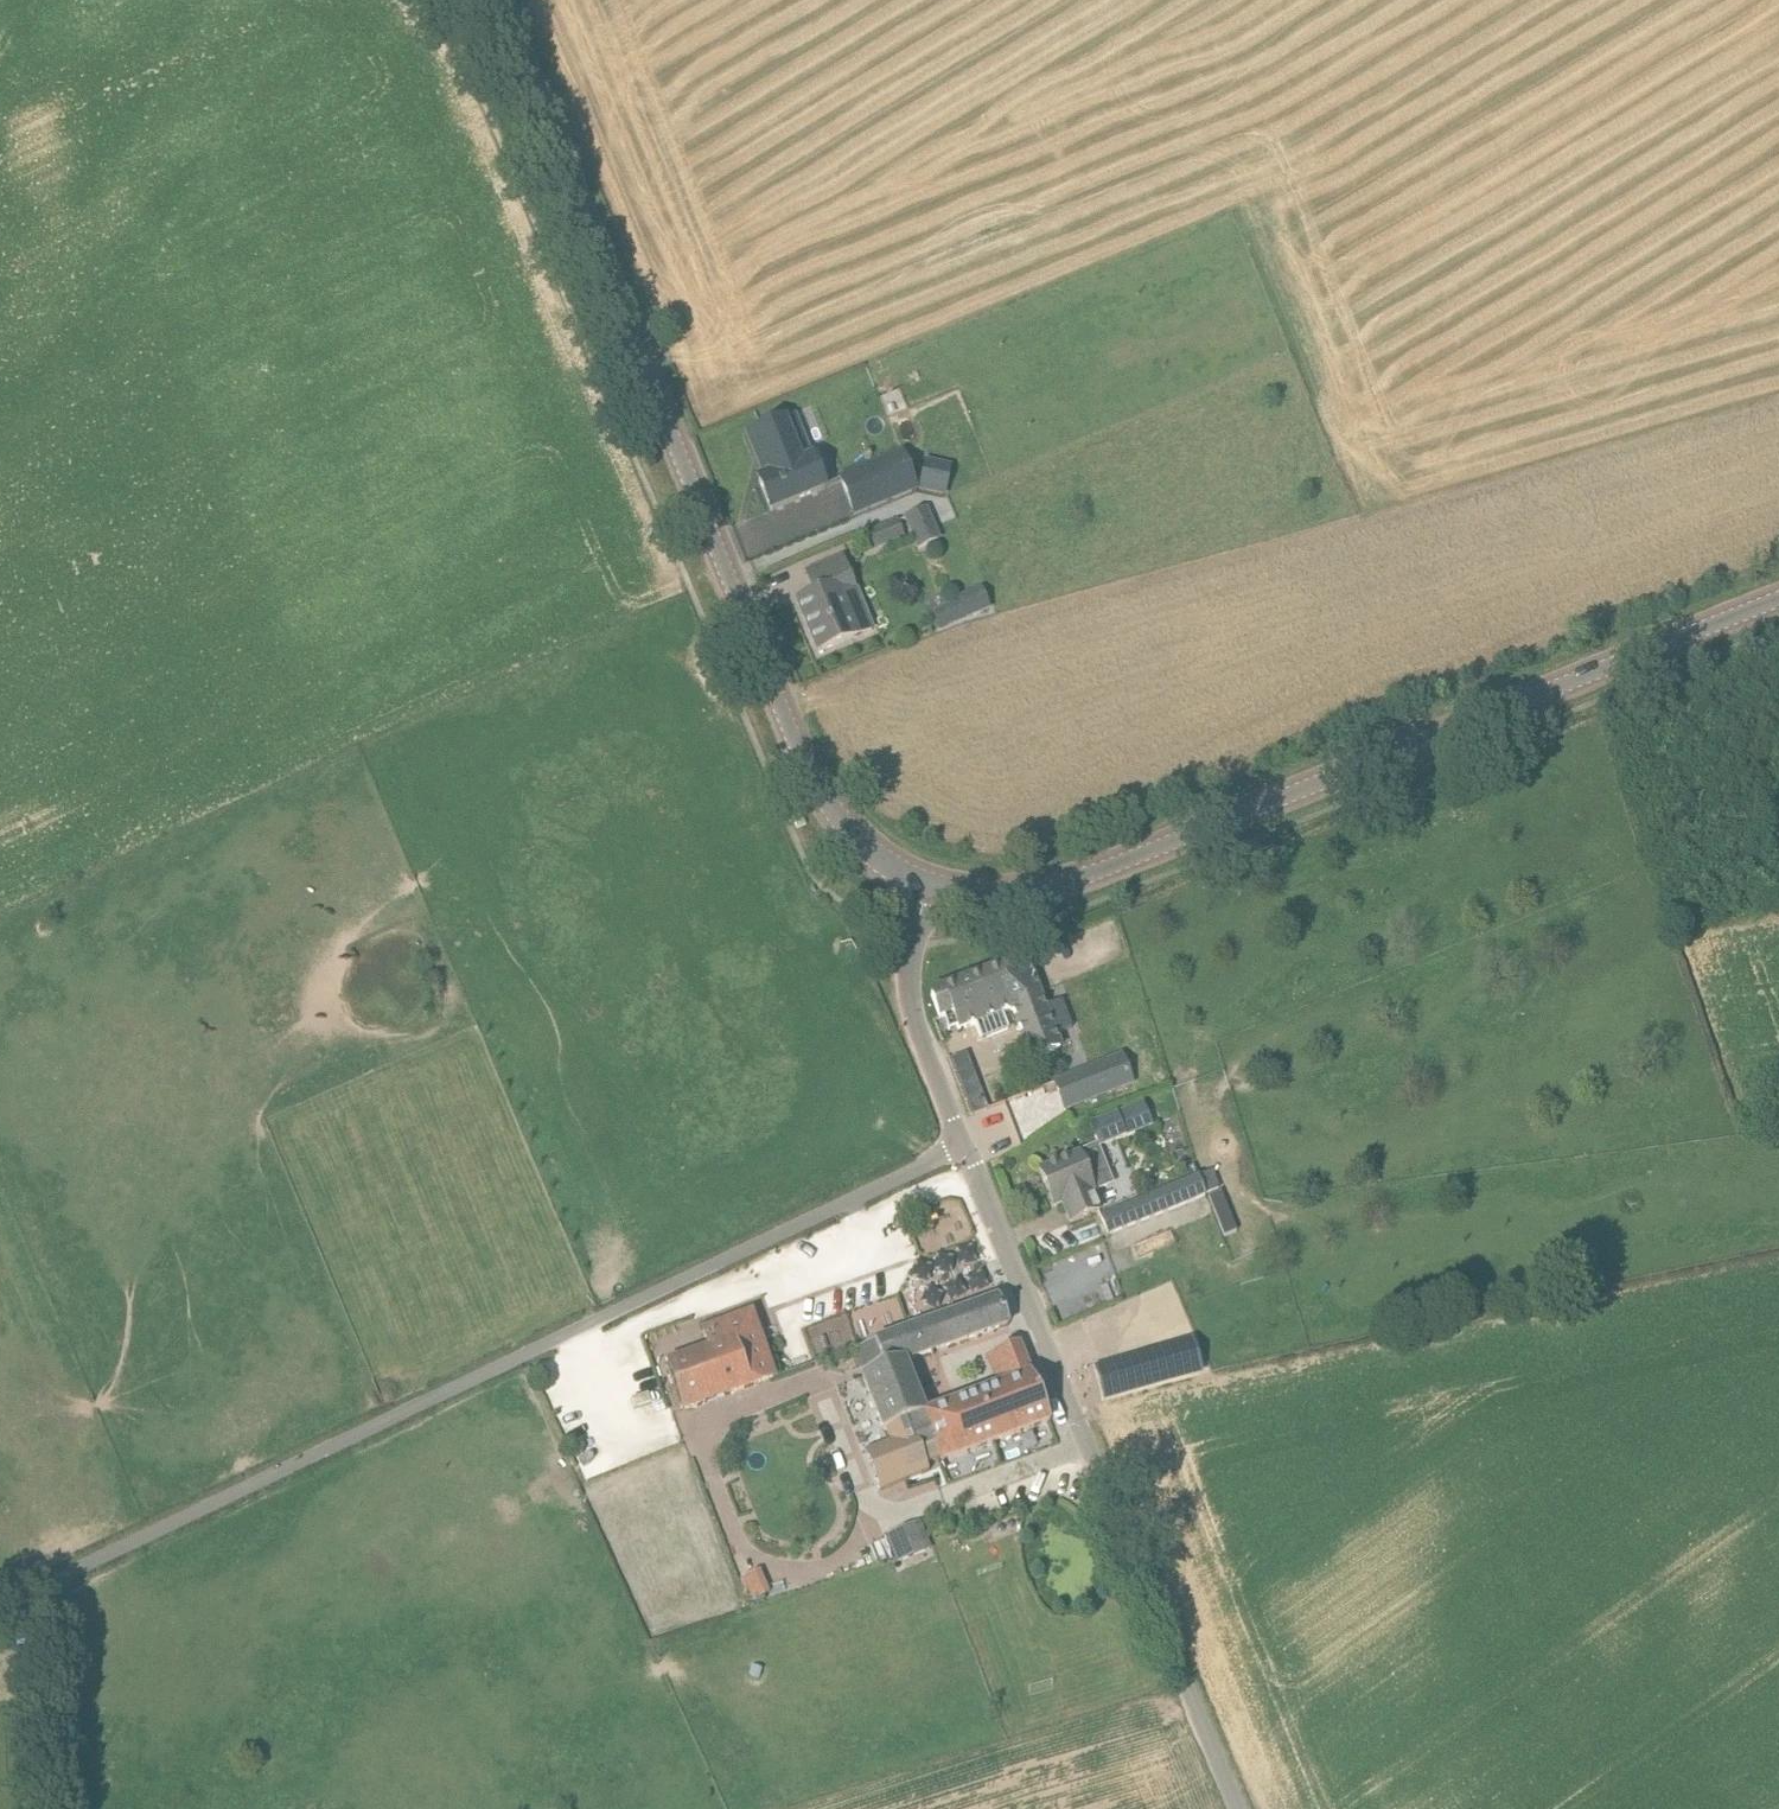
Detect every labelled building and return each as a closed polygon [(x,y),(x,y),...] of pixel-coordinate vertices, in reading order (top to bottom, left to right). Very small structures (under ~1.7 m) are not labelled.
[(812,457),(802,461),(784,420),(748,436),(765,477),(757,480),(770,511),(825,488),(812,457)] [(860,513),(916,489),(904,458),(847,482),(860,513)] [(919,490),(946,495),(953,464),(925,459),(919,490)] [(918,550),(940,541),(927,509),(905,518),(918,550)] [(876,547),(903,536),(897,522),(870,534),(876,547)] [(818,652),(857,636),(872,630),(843,559),(806,573),(814,594),(797,601),(818,652)] [(991,611),(981,588),(957,598),(959,601),(932,613),(940,631),(949,627),(949,628),(991,611)] [(1032,1059),(1059,1049),(1039,994),(1026,960),(931,995),(940,1019),(953,1014),(959,1030),(975,1024),(982,1041),(1013,1030),(1006,1012),(1013,1009),(1032,1059)] [(1009,1073),(1011,1056),(992,1054),(990,1070),(1009,1073)] [(1088,1070),(1099,1098),(1132,1085),(1131,1081),(1121,1057),(1119,1058),(1088,1070)] [(1066,1111),(1099,1098),(1088,1070),(1056,1083),(1066,1111)] [(1135,1134),(1125,1109),(1089,1125),(1099,1149),(1135,1134)] [(1091,1192),(1113,1183),(1097,1146),(1039,1170),(1054,1207),(1062,1204),(1070,1223),(1099,1211),(1091,1192)] [(1108,1235),(1206,1197),(1199,1177),(1101,1215),(1108,1235)] [(902,1364),(1009,1324),(998,1299),(858,1349),(868,1375),(863,1377),(884,1431),(886,1430),(903,1474),(941,1459),(942,1462),(1050,1421),(1017,1344),(998,1353),(1011,1383),(924,1415),(902,1364)] [(683,1411),(774,1378),(750,1314),(703,1331),(709,1350),(667,1365),(683,1411)] [(1096,1371),(1103,1398),(1201,1371),(1193,1343),(1096,1371)] [(920,1520),(885,1532),(895,1561),(930,1549),(920,1520)] [(744,1575),(752,1601),(773,1594),(766,1569),(744,1575)]
